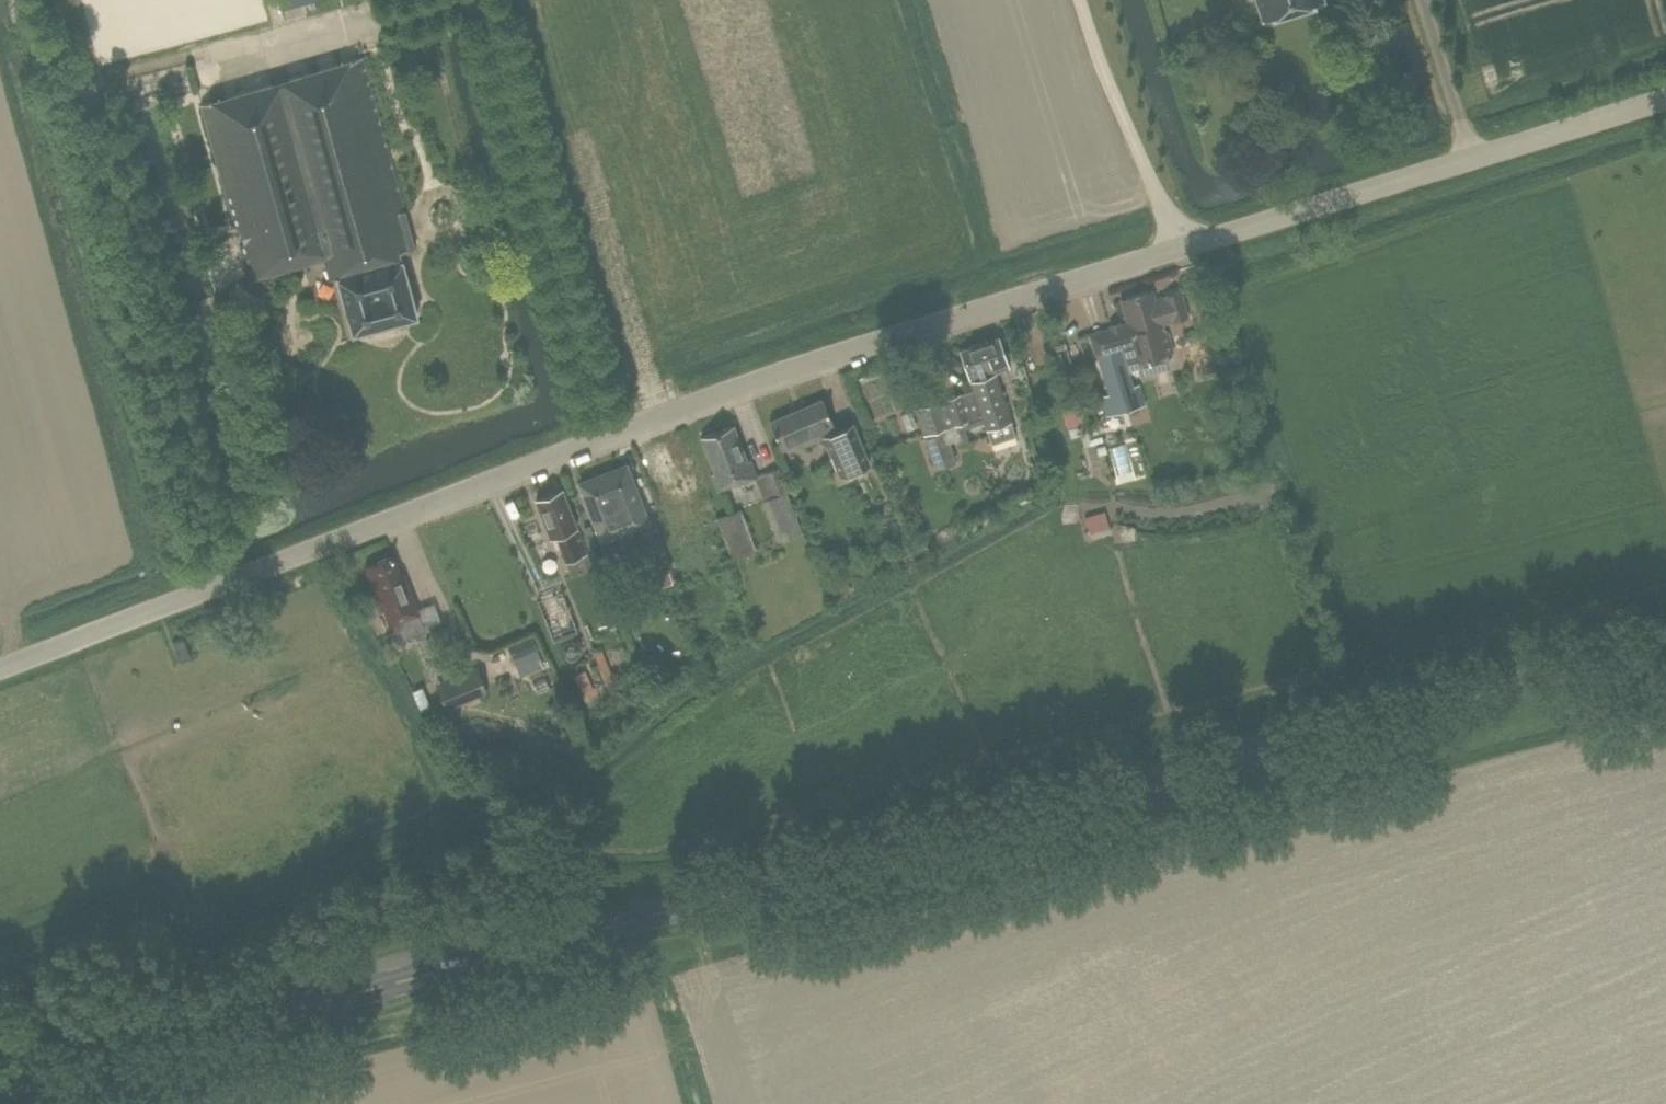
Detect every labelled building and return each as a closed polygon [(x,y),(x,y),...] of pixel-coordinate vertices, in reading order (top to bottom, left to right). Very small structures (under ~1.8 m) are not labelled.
[(1262,18),(1320,0),(1256,0),(1262,18)] [(416,247),(363,55),(201,103),(251,279),(325,258),(331,279),(338,277),(353,333),(418,315),(400,251),(416,247)] [(1188,318),(1180,290),(1149,299),(1147,291),(1127,297),(1129,306),(1124,307),(1128,321),(1106,327),(1113,350),(1098,355),(1110,393),(1101,395),(1107,413),(1144,402),(1139,384),(1133,385),(1128,368),(1137,365),(1139,374),(1170,365),(1166,352),(1171,351),(1165,332),(1163,325),(1188,318)] [(995,371),(1009,367),(998,335),(961,348),(974,388),(921,405),(929,431),(955,422),(957,429),(984,421),(991,443),(1016,434),(1006,406),(995,371)] [(1066,366),(1062,352),(1052,354),(1056,369),(1066,366)] [(836,429),(835,426),(823,397),(770,420),(782,448),(799,441),(801,446),(819,438),(820,439),(827,445),(840,475),(869,462),(852,422),(836,429)] [(1084,423),(1079,404),(1063,409),(1068,428),(1084,423)] [(747,458),(734,424),(701,436),(714,471),(711,472),(718,490),(755,476),(757,475),(750,457),(747,458)] [(931,435),(939,457),(934,459),(937,470),(957,463),(946,430),(931,435)] [(1139,437),(1109,444),(1119,484),(1149,477),(1139,437)] [(631,482),(624,465),(580,482),(593,517),(594,516),(603,538),(647,521),(639,499),(633,481),(631,482)] [(586,553),(587,552),(578,529),(573,532),(571,527),(577,525),(563,488),(536,499),(550,535),(556,533),(566,560),(565,561),(569,573),(590,566),(586,553)] [(787,492),(763,501),(779,541),(803,532),(787,492)] [(755,548),(740,508),(717,516),(732,556),(755,548)] [(1091,530),(1110,525),(1106,511),(1087,517),(1091,530)] [(957,515),(953,525),(964,529),(968,519),(957,515)] [(670,567),(655,525),(636,532),(650,574),(670,567)] [(890,555),(895,564),(907,559),(902,550),(890,555)] [(417,613),(419,612),(407,580),(402,578),(393,554),(365,565),(372,583),(370,584),(380,610),(385,608),(391,624),(388,625),(394,641),(424,629),(417,613)] [(560,555),(548,559),(554,580),(566,577),(560,555)] [(562,590),(538,599),(554,639),(577,629),(562,590)] [(537,647),(532,635),(508,645),(513,658),(537,647)] [(174,641),(181,660),(192,656),(184,637),(174,641)] [(456,676),(436,684),(447,708),(466,701),(488,691),(477,668),(456,676)] [(586,669),(575,674),(586,700),(601,694),(597,685),(594,686),(586,669)]
